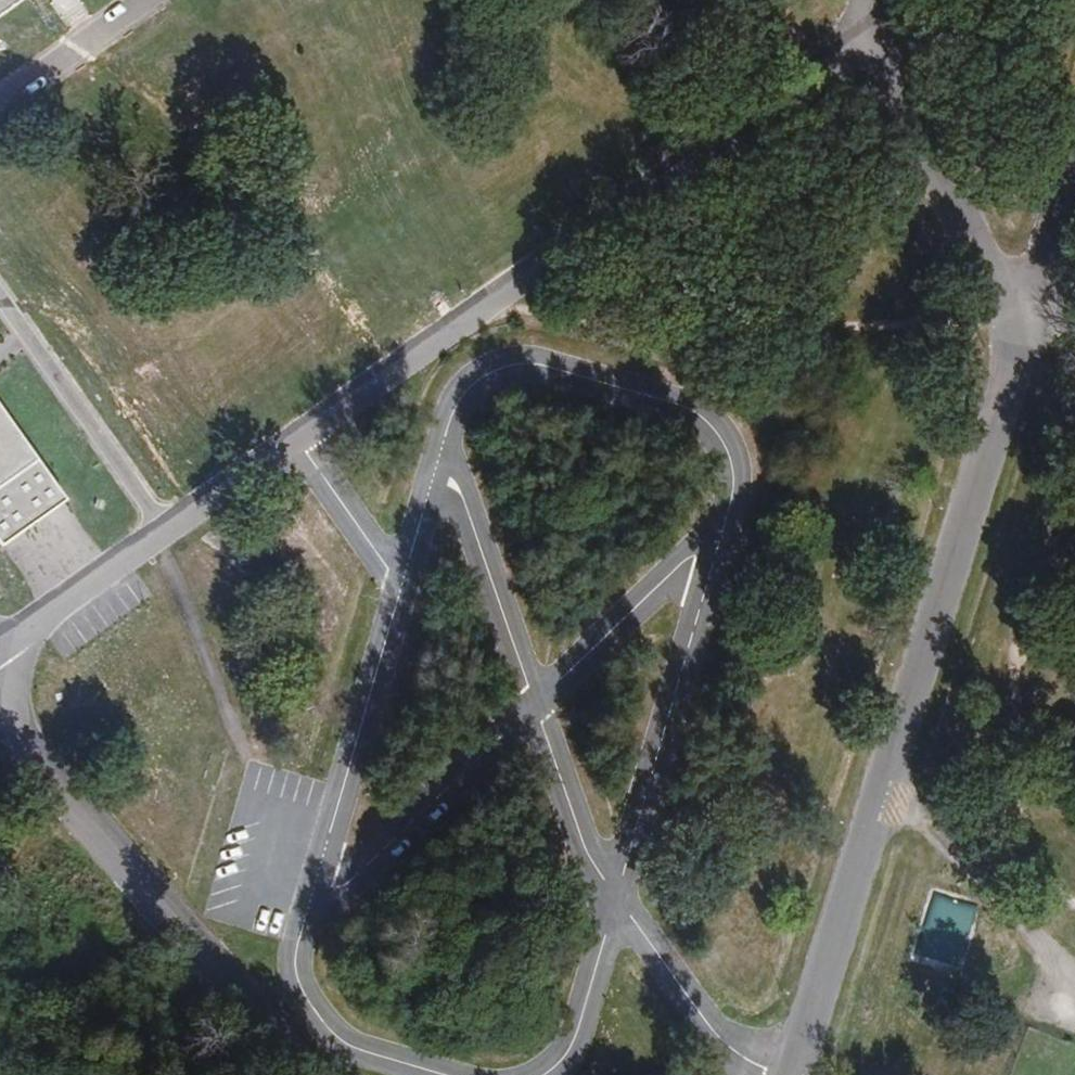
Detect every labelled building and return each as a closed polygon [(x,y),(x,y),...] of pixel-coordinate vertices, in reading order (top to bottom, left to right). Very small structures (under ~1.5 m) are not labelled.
[(42,0),(0,0),(0,30),(42,0)] [(66,505),(0,410),(0,551),(66,505)] [(933,894),(915,953),(957,966),(976,908),(933,894)]
